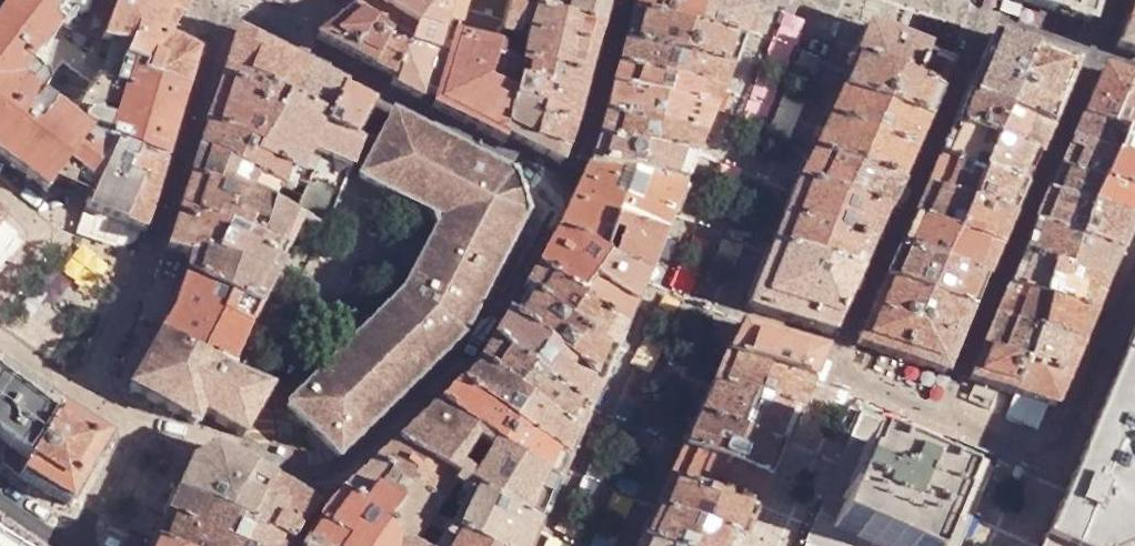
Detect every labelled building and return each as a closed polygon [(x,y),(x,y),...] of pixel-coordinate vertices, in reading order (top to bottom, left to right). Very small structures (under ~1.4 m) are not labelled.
[(166,163),(189,91),(145,74),(147,66),(125,57),(91,44),(96,36),(81,27),(92,0),(9,0),(0,12),(0,154),(46,192),(48,192),(59,177),(65,170),(93,187),(112,145),(144,157),(166,163)] [(172,38),(175,32),(183,18),(142,0),(141,0),(92,0),(81,27),(96,36),(108,41),(130,44),(134,27),(172,38)] [(183,18),(189,5),(192,0),(141,0),(142,0),(183,18)] [(406,47),(416,23),(376,0),(365,0),(353,12),(391,34),(388,37),(406,47)] [(444,20),(446,16),(447,10),(430,0),(376,0),(416,23),(422,9),(444,20)] [(447,10),(446,16),(449,16),(459,0),(430,0),(447,10)] [(489,29),(503,34),(508,8),(510,0),(459,0),(449,16),(458,19),(489,29)] [(584,82),(586,77),(600,29),(522,11),(526,0),(510,0),(508,8),(503,34),(502,47),(500,58),(514,63),(520,70),(518,80),(545,86),(549,72),(584,82)] [(600,29),(608,0),(526,0),(522,11),(600,29)] [(630,16),(688,31),(699,0),(635,0),(630,16)] [(740,44),(752,12),(726,0),(699,0),(688,31),(740,44)] [(1089,22),(1096,0),(1018,0),(1089,22)] [(1126,25),(1134,28),(1134,3),(1126,25)] [(391,83),(421,99),(425,85),(441,27),(444,20),(422,9),(416,23),(406,47),(394,76),(391,83)] [(359,58),(372,65),(388,37),(391,34),(353,12),(317,37),(359,58)] [(441,27),(453,31),(458,19),(449,16),(446,16),(444,20),(441,27)] [(630,16),(623,46),(663,55),(687,60),(730,70),(740,44),(688,31),(630,16)] [(884,71),(899,37),(871,27),(868,25),(867,28),(853,56),(852,58),(884,71)] [(1126,25),(1114,49),(1134,55),(1134,28),(1126,25)] [(145,74),(189,91),(200,53),(172,38),(134,27),(130,44),(125,57),(147,66),(145,74)] [(489,29),(485,41),(502,47),(503,34),(489,29)] [(224,71),(221,78),(250,88),(247,95),(262,104),(269,89),(253,80),(261,55),(251,51),(255,39),(236,30),(231,47),(226,62),(224,71)] [(505,142),(506,135),(514,100),(518,80),(520,70),(514,63),(500,58),(502,47),(485,41),(456,31),(432,105),(466,122),(505,142)] [(1017,85),(1033,49),(991,36),(976,69),(1017,85)] [(382,70),(394,76),(406,47),(388,37),(372,65),(382,70)] [(928,48),(899,37),(884,71),(913,84),(928,48)] [(269,89),(262,104),(278,116),(271,130),(313,149),(325,126),(327,122),(287,101),(306,63),(255,39),(251,51),(261,55),(253,80),(269,89)] [(618,61),(617,67),(669,78),(721,91),(730,70),(687,60),(663,55),(623,46),(618,61)] [(954,58),(928,48),(913,84),(939,94),(954,58)] [(1006,111),(1050,127),(1077,63),(1033,49),(1017,85),(1006,111)] [(913,84),(884,71),(852,58),(839,90),(927,121),(939,94),(913,84)] [(327,122),(344,89),(346,86),(316,69),(306,63),(287,101),(327,122)] [(615,73),(612,89),(666,100),(666,98),(676,102),(713,109),(721,91),(669,78),(617,67),(615,73)] [(964,95),(1006,111),(1017,85),(976,69),(964,95)] [(539,115),(573,127),(577,110),(584,82),(549,72),(545,86),(518,80),(514,100),(541,107),(539,115)] [(1102,72),(1081,119),(1109,129),(1129,81),(1102,72)] [(340,183),(344,182),(348,173),(351,167),(361,138),(355,136),(325,126),(313,149),(271,130),(278,116),(262,104),(247,95),(250,88),(221,78),(217,92),(208,125),(259,146),(256,153),(310,178),(310,179),(329,188),(332,185),(340,183)] [(1124,136),(1134,139),(1134,83),(1129,81),(1109,129),(1124,136)] [(325,126),(355,136),(372,103),(353,93),(344,89),(327,122),(325,126)] [(612,89),(605,118),(703,135),(713,109),(676,102),(666,98),(666,100),(612,89)] [(927,121),(839,90),(829,113),(819,133),(809,152),(899,182),(909,162),(927,121)] [(950,127),(992,142),(1006,111),(964,95),(950,127)] [(562,164),(566,151),(533,138),(539,115),(541,107),(514,100),(506,135),(532,149),(562,164)] [(992,142),(1036,158),(1050,127),(1006,111),(992,142)] [(357,338),(346,349),(285,409),(339,461),(462,336),(525,212),(520,195),(514,176),(392,114),(376,147),(360,179),(438,219),(436,228),(406,291),(403,294),(357,338)] [(533,138),(566,151),(571,134),(573,128),(573,127),(539,115),(533,138)] [(605,118),(598,142),(693,159),(703,135),(605,118)] [(1081,119),(1069,144),(1112,162),(1124,136),(1109,129),(1081,119)] [(333,208),(339,193),(344,182),(340,183),(332,185),(329,188),(310,179),(310,178),(256,153),(259,146),(208,125),(203,139),(199,150),(279,184),(293,191),(297,183),(306,188),(302,195),(333,208)] [(937,156),(980,172),(981,168),(992,142),(950,127),(937,156)] [(1102,184),(1106,186),(1134,195),(1134,139),(1124,136),(1112,162),(1102,184)] [(598,142),(588,164),(685,183),(693,159),(598,142)] [(980,172),(1024,187),(1036,158),(992,142),(981,168),(980,172)] [(1069,144),(1058,170),(1099,182),(1102,184),(1112,162),(1069,144)] [(83,208),(122,223),(144,157),(112,145),(93,187),(91,193),(83,208)] [(261,234),(289,247),(303,222),(305,215),(272,201),(279,184),(199,150),(198,155),(191,178),(236,196),(230,212),(263,228),(261,234)] [(899,182),(809,152),(795,184),(885,213),(899,182)] [(924,187),(967,203),(968,199),(980,172),(937,156),(924,187)] [(155,197),(166,163),(144,157),(122,223),(143,231),(155,197)] [(685,183),(588,164),(586,169),(581,182),(618,196),(618,198),(670,217),(685,183)] [(91,193),(93,187),(65,170),(59,177),(91,193)] [(1058,170),(1046,195),(1090,210),(1102,184),(1099,182),(1058,170)] [(967,203),(1011,219),(1024,187),(980,172),(968,199),(967,203)] [(254,251),(261,234),(263,228),(230,212),(236,196),(191,178),(180,212),(167,251),(179,254),(190,257),(192,251),(218,259),(227,238),(254,251)] [(328,221),(333,208),(302,195),(293,191),(279,184),(272,201),(305,215),(325,224),(326,220),(328,221)] [(885,213),(795,184),(771,246),(859,273),(885,213)] [(1132,224),(1134,218),(1134,195),(1106,186),(1102,184),(1090,210),(1132,224)] [(911,218),(953,234),(967,203),(924,187),(911,218)] [(1034,224),(1078,239),(1090,210),(1046,195),(1034,224)] [(600,213),(572,202),(556,233),(601,256),(615,219),(600,213)] [(953,234),(996,250),(1011,219),(967,203),(953,234)] [(1078,239),(1119,254),(1122,246),(1132,224),(1090,210),(1078,239)] [(303,222),(322,230),(325,224),(305,215),(303,222)] [(897,248),(940,264),(953,234),(911,218),(897,248)] [(634,224),(615,219),(601,256),(644,277),(663,233),(634,224)] [(1053,267),(1065,270),(1077,241),(1078,239),(1034,224),(1021,256),(1053,267)] [(601,256),(556,233),(537,267),(622,330),(628,317),(641,286),(644,277),(601,256)] [(260,308),(269,289),(282,261),(289,247),(261,234),(254,251),(227,238),(218,259),(192,251),(190,257),(189,262),(185,274),(260,308)] [(940,264),(984,280),(996,250),(953,234),(940,264)] [(1065,270),(1105,284),(1115,263),(1119,254),(1078,239),(1077,241),(1065,270)] [(859,273),(771,246),(745,308),(831,335),(859,273)] [(884,279),(927,295),(940,264),(897,248),(884,279)] [(1021,256),(1007,286),(1039,297),(1053,267),(1021,256)] [(927,295),(971,311),(984,280),(940,264),(927,295)] [(622,330),(537,267),(523,289),(526,292),(514,314),(512,316),(599,387),(611,357),(622,330)] [(1051,302),(1092,316),(1099,300),(1105,284),(1065,270),(1053,267),(1039,297),(1051,302)] [(259,309),(260,308),(185,274),(172,310),(162,330),(231,365),(259,309)] [(854,344),(900,359),(927,295),(884,279),(854,344)] [(994,317),(1038,332),(1051,302),(1039,297),(1007,286),(994,317)] [(944,373),(971,311),(927,295),(900,359),(930,369),(944,373)] [(1038,332),(1080,347),(1087,330),(1092,316),(1051,302),(1038,332)] [(1134,313),(1040,538),(1057,545),(1134,545),(1134,310),(1134,313)] [(512,316),(514,314),(508,312),(491,341),(588,413),(591,406),(599,387),(512,316)] [(981,350),(1025,364),(1038,332),(994,317),(981,350)] [(722,355),(809,385),(824,352),(735,325),(727,345),(722,355)] [(231,365),(162,330),(159,335),(132,385),(130,389),(131,390),(131,391),(153,403),(164,409),(195,426),(196,425),(197,425),(203,415),(206,416),(228,370),(231,365)] [(1025,364),(1012,394),(1055,407),(1063,387),(1080,347),(1038,332),(1025,364)] [(580,430),(588,413),(491,341),(478,362),(577,437),(580,430)] [(968,380),(1012,394),(1025,364),(981,350),(968,380)] [(710,386),(796,415),(809,385),(722,355),(713,379),(710,386)] [(570,454),(577,437),(478,362),(458,383),(568,461),(570,454)] [(266,399),(272,388),(240,376),(228,370),(206,416),(245,437),(266,399)] [(6,446),(2,450),(0,456),(1,461),(2,464),(6,469),(18,477),(19,477),(57,408),(49,403),(45,402),(39,402),(37,403),(23,393),(20,391),(0,376),(0,441),(6,446)] [(559,480),(568,461),(458,383),(438,405),(556,487),(559,480)] [(696,417),(781,451),(796,415),(710,386),(700,408),(696,417)] [(57,408),(19,477),(25,481),(33,485),(32,487),(35,489),(36,487),(45,493),(44,494),(50,498),(51,496),(64,505),(63,507),(66,508),(67,506),(71,509),(73,506),(75,507),(79,502),(76,500),(85,485),(87,486),(88,483),(87,482),(96,467),(97,468),(98,465),(97,465),(106,450),(107,451),(111,444),(109,443),(112,439),(108,437),(109,434),(106,433),(105,435),(92,428),(92,426),(90,424),(89,425),(77,418),(78,417),(74,415),(74,416),(62,409),(62,407),(60,405),(59,407),(58,406),(57,408)] [(539,528),(556,487),(438,405),(395,442),(539,528)] [(683,450),(767,482),(781,451),(696,417),(686,442),(683,450)] [(819,545),(954,545),(986,472),(923,444),(861,417),(807,541),(819,545)] [(539,528),(395,442),(374,460),(415,485),(414,489),(440,504),(432,517),(479,545),(531,545),(535,538),(539,528)] [(190,465),(179,491),(229,515),(252,466),(214,450),(209,450),(202,452),(196,456),(190,460),(192,462),(190,465)] [(668,480),(753,512),(767,482),(683,450),(679,456),(668,480)] [(432,517),(440,504),(414,489),(415,485),(374,460),(340,493),(363,506),(375,492),(398,508),(379,531),(403,545),(409,545),(410,543),(415,545),(479,545),(432,517)] [(249,525),(274,478),(252,466),(229,515),(249,525)] [(249,525),(290,545),(318,506),(281,482),(274,478),(249,525)] [(654,509),(739,543),(753,512),(668,480),(661,495),(654,509)] [(290,545),(249,525),(229,515),(179,491),(176,495),(166,517),(227,545),(292,545),(290,545)] [(379,531),(398,508),(375,492),(363,506),(340,493),(317,522),(345,535),(340,545),(403,545),(379,531)] [(655,545),(738,545),(739,543),(654,509),(650,518),(638,539),(655,545)] [(166,517),(158,537),(156,542),(164,545),(227,545),(166,517)] [(317,522),(300,545),(340,545),(345,535),(317,522)] [(0,535),(0,545),(17,545),(0,535)]
